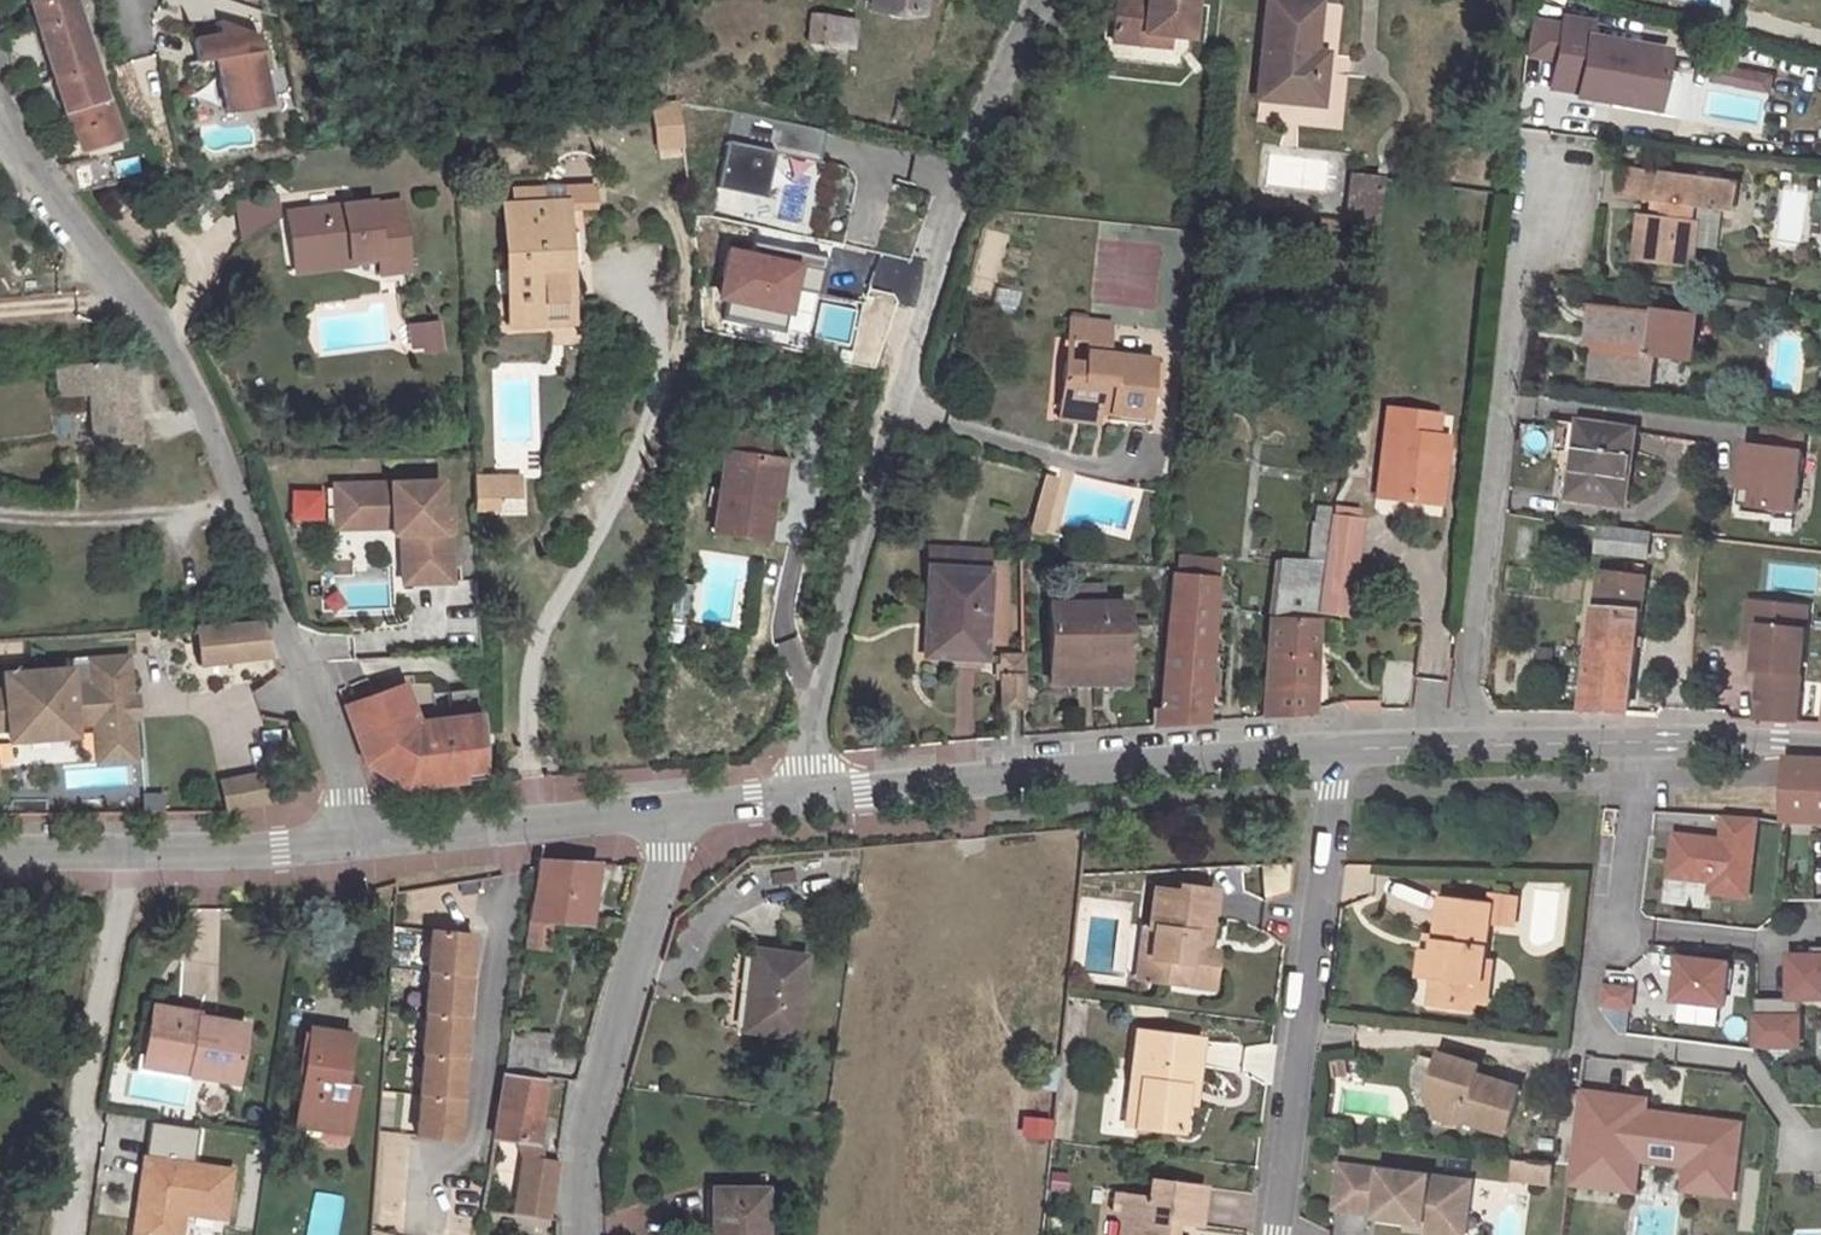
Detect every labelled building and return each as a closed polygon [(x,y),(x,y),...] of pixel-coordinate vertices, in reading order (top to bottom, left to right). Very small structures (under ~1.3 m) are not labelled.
[(54,81),(96,71),(74,0),(30,0),(54,81)] [(874,6),(914,14),(917,0),(875,0),(874,6)] [(1144,7),(1116,4),(1111,42),(1142,46),(1143,34),(1170,37),(1188,39),(1193,0),(1145,0),(1144,7)] [(1319,5),(1319,3),(1291,0),(1290,0),(1270,0),(1258,100),(1321,106),(1324,71),(1313,69),(1314,53),(1319,5)] [(838,49),(844,21),(808,13),(801,42),(838,49)] [(1560,23),(1527,17),(1524,54),(1553,59),(1548,87),(1576,93),(1576,96),(1601,100),(1602,92),(1657,101),(1665,51),(1588,36),(1591,21),(1561,15),(1560,23)] [(212,62),(220,112),(266,105),(256,39),(216,25),(218,37),(191,41),(194,65),(212,62)] [(1168,49),(1170,37),(1143,34),(1142,46),(1168,49)] [(1313,69),(1324,71),(1326,54),(1314,53),(1313,69)] [(1746,74),(1709,67),(1707,80),(1744,87),(1746,74)] [(96,71),(54,81),(60,95),(65,116),(80,149),(119,137),(96,71)] [(1757,76),(1746,74),(1744,87),(1755,89),(1757,76)] [(658,152),(685,148),(677,102),(650,107),(658,152)] [(816,130),(724,110),(711,186),(757,198),(764,153),(809,161),(816,130)] [(57,167),(75,190),(91,185),(82,159),(57,167)] [(1697,207),(1735,212),(1738,183),(1620,168),(1616,197),(1657,202),(1663,203),(1660,219),(1655,218),(1639,216),(1633,261),(1695,269),(1702,221),(1695,220),(1697,207)] [(1353,176),(1348,222),(1374,225),(1379,179),(1353,176)] [(285,221),(283,201),(259,204),(246,208),(250,243),(262,233),(285,221)] [(346,252),(348,262),(378,258),(379,273),(406,270),(401,205),(375,209),(374,204),(289,214),(295,259),(346,252)] [(511,299),(565,298),(562,207),(507,209),(511,299)] [(822,271),(729,247),(712,313),(804,337),(822,271)] [(346,252),(295,259),(297,271),(348,264),(346,252)] [(566,318),(565,298),(511,299),(510,321),(566,318)] [(1595,338),(1594,350),(1591,378),(1651,385),(1655,357),(1692,361),(1697,317),(1590,305),(1586,338),(1595,338)] [(437,322),(409,324),(410,338),(424,338),(425,350),(439,349),(437,322)] [(1059,407),(1098,413),(1100,400),(1111,401),(1110,413),(1146,417),(1148,396),(1152,364),(1153,361),(1105,356),(1109,326),(1070,322),(1066,351),(1088,354),(1085,374),(1065,372),(1059,407)] [(1585,350),(1594,350),(1595,338),(1586,338),(1585,350)] [(128,361),(55,367),(57,398),(80,396),(89,395),(90,404),(93,445),(135,443),(128,361)] [(1152,364),(1148,396),(1159,397),(1163,364),(1152,364)] [(89,395),(80,396),(80,404),(90,404),(89,395)] [(1100,400),(1098,413),(1110,413),(1111,401),(1100,400)] [(1059,407),(1058,420),(1097,423),(1098,413),(1059,407)] [(1442,505),(1447,464),(1435,463),(1437,436),(1440,416),(1388,410),(1380,486),(1405,489),(1411,502),(1442,505)] [(1216,413),(1206,413),(1203,430),(1213,430),(1216,413)] [(1794,510),(1804,428),(1764,423),(1762,447),(1744,444),(1737,503),(1794,510)] [(1634,432),(1581,424),(1570,498),(1622,506),(1634,432)] [(730,428),(726,450),(768,456),(771,435),(730,428)] [(1450,438),(1437,436),(1435,463),(1447,464),(1450,438)] [(768,456),(726,450),(720,494),(711,493),(709,505),(718,507),(714,531),(765,540),(768,520),(775,521),(780,487),(766,485),(771,457),(768,456)] [(785,459),(771,457),(766,485),(780,487),(785,459)] [(477,513),(526,512),(525,472),(476,472),(477,513)] [(1060,480),(1042,475),(1033,507),(1053,512),(1060,480)] [(439,477),(358,480),(359,514),(391,513),(406,513),(407,528),(408,556),(408,577),(423,577),(449,576),(446,502),(439,502),(439,477)] [(359,514),(358,480),(334,481),(335,523),(391,521),(392,528),(400,528),(401,578),(408,577),(408,556),(407,528),(406,513),(391,513),(359,514)] [(1405,489),(1380,486),(1378,498),(1411,502),(1405,489)] [(292,523),(324,522),(323,490),(291,490),(292,523)] [(1326,546),(1331,507),(1317,506),(1310,562),(1325,563),(1326,546)] [(1651,531),(1600,525),(1596,550),(1647,557),(1651,531)] [(1353,549),(1326,546),(1325,563),(1319,613),(1348,616),(1354,569),(1350,568),(1353,549)] [(987,569),(988,551),(930,548),(929,567),(987,569)] [(1175,558),(1173,578),(1189,580),(1195,559),(1175,558)] [(1189,580),(1216,582),(1217,560),(1195,559),(1189,580)] [(1319,619),(1319,613),(1325,563),(1310,562),(1278,559),(1271,617),(1319,619)] [(929,567),(926,657),(984,659),(987,569),(929,567)] [(1584,714),(1629,715),(1643,578),(1600,573),(1592,642),(1591,658),(1584,714)] [(1173,578),(1171,607),(1214,610),(1216,582),(1189,580),(1173,578)] [(1073,585),(1073,602),(1101,602),(1101,585),(1073,585)] [(683,599),(666,596),(663,615),(681,617),(683,599)] [(1101,602),(1073,602),(1050,603),(1050,681),(1125,682),(1125,602),(1101,602)] [(1760,603),(1748,602),(1744,644),(1756,645),(1760,603)] [(1806,607),(1760,603),(1756,645),(1754,671),(1760,672),(1755,721),(1795,723),(1806,607)] [(1169,620),(1212,623),(1214,610),(1171,607),(1169,620)] [(1319,619),(1271,617),(1266,658),(1265,717),(1313,714),(1319,619)] [(1161,710),(1153,710),(1153,727),(1205,723),(1208,694),(1208,686),(1212,623),(1169,620),(1161,710)] [(260,622),(193,627),(198,663),(271,655),(260,622)] [(1591,658),(1592,642),(1587,641),(1584,658),(1591,658)] [(1023,673),(1023,654),(997,653),(996,674),(1023,673)] [(2,673),(3,690),(0,690),(0,728),(6,727),(6,729),(72,725),(72,723),(92,722),(95,762),(132,760),(129,716),(126,716),(124,700),(128,699),(125,657),(88,659),(89,684),(69,685),(68,669),(2,673)] [(1023,707),(1023,673),(996,674),(997,708),(1023,707)] [(486,768),(484,713),(419,722),(404,684),(345,705),(365,763),(377,759),(404,775),(406,787),(463,780),(462,772),(486,768)] [(1217,687),(1208,686),(1208,694),(1216,695),(1217,687)] [(128,699),(124,700),(126,716),(129,716),(136,716),(135,699),(128,699)] [(72,725),(6,729),(6,738),(16,738),(16,743),(64,740),(63,735),(72,734),(72,725)] [(365,763),(406,787),(404,775),(377,759),(365,763)] [(1785,820),(1820,822),(1820,761),(1787,759),(1785,820)] [(463,780),(487,777),(486,768),(462,772),(463,780)] [(264,775),(216,784),(221,812),(269,803),(264,775)] [(1749,897),(1758,818),(1726,816),(1723,839),(1676,834),(1671,876),(1713,881),(1712,892),(1749,897)] [(536,863),(534,874),(528,918),(543,920),(588,924),(594,866),(536,863)] [(1202,934),(1210,935),(1214,893),(1179,889),(1179,897),(1152,894),(1147,931),(1154,932),(1151,961),(1161,962),(1159,985),(1186,988),(1187,974),(1215,976),(1217,951),(1208,951),(1201,950),(1202,934)] [(1443,899),(1437,936),(1435,951),(1424,950),(1421,977),(1432,979),(1429,1004),(1454,1007),(1455,1000),(1477,1003),(1479,1004),(1485,957),(1490,924),(1514,928),(1518,898),(1492,894),(1491,906),(1443,899)] [(543,920),(528,918),(523,943),(539,946),(543,920)] [(616,940),(621,922),(604,918),(600,937),(616,940)] [(431,930),(427,971),(428,971),(467,976),(472,935),(431,930)] [(1138,983),(1159,985),(1161,962),(1151,961),(1154,932),(1147,931),(1143,930),(1138,983)] [(1208,951),(1210,935),(1202,934),(1201,950),(1208,951)] [(1435,951),(1437,936),(1426,935),(1424,950),(1435,951)] [(1757,1046),(1775,1046),(1775,1038),(1801,1038),(1800,999),(1820,999),(1820,948),(1812,948),(1812,956),(1790,956),(1790,999),(1757,999),(1757,1046)] [(805,958),(752,951),(747,995),(754,996),(751,1031),(796,1038),(805,958)] [(1485,957),(1479,1004),(1486,1005),(1492,958),(1485,957)] [(1731,963),(1680,957),(1675,1000),(1726,1006),(1731,963)] [(428,971),(424,1012),(426,1012),(465,1017),(469,976),(467,976),(428,971)] [(1214,990),(1215,976),(1187,974),(1186,988),(1214,990)] [(1633,988),(1604,984),(1601,1002),(1631,1006),(1633,988)] [(1455,1000),(1454,1007),(1476,1010),(1477,1003),(1455,1000)] [(152,1008),(144,1053),(179,1059),(180,1055),(191,1056),(188,1075),(234,1082),(244,1026),(194,1018),(195,1015),(152,1008)] [(423,1053),(462,1058),(467,1017),(465,1017),(426,1012),(421,1053),(423,1053)] [(308,1030),(295,1113),(347,1121),(352,1092),(342,1091),(349,1035),(308,1030)] [(1137,1034),(1130,1084),(1142,1085),(1136,1130),(1180,1135),(1184,1105),(1186,1090),(1193,1090),(1201,1041),(1137,1034)] [(546,1051),(507,1044),(502,1073),(543,1077),(546,1051)] [(179,1059),(144,1053),(141,1067),(188,1075),(191,1056),(180,1055),(179,1059)] [(420,1095),(459,1099),(464,1058),(462,1058),(423,1053),(418,1094),(420,1095)] [(1469,1062),(1438,1053),(1426,1094),(1438,1117),(1456,1122),(1461,1119),(1505,1132),(1518,1086),(1475,1074),(1469,1062)] [(1478,1065),(1469,1062),(1475,1074),(1478,1065)] [(543,1082),(501,1077),(493,1135),(516,1139),(521,1158),(512,1215),(544,1219),(553,1163),(530,1159),(543,1082)] [(1142,1085),(1130,1084),(1124,1128),(1136,1130),(1142,1085)] [(1624,1095),(1580,1089),(1579,1092),(1623,1098),(1624,1095)] [(1192,1106),(1193,1090),(1186,1090),(1184,1105),(1192,1106)] [(1623,1098),(1579,1092),(1568,1182),(1636,1191),(1639,1159),(1642,1140),(1651,1132),(1690,1137),(1686,1164),(1683,1188),(1733,1195),(1739,1140),(1723,1119),(1673,1113),(1673,1117),(1663,1116),(1663,1112),(1646,1110),(1647,1098),(1624,1095),(1623,1098)] [(416,1136),(456,1140),(461,1099),(459,1099),(420,1095),(416,1136)] [(344,1142),(347,1121),(295,1113),(293,1125),(319,1129),(318,1138),(322,1144),(338,1146),(344,1142)] [(1723,1119),(1739,1140),(1742,1122),(1723,1119)] [(1642,1140),(1639,1159),(1686,1164),(1690,1137),(1651,1132),(1642,1140)] [(147,1159),(134,1234),(180,1234),(184,1214),(225,1221),(233,1173),(147,1159)] [(1532,1160),(1516,1159),(1514,1177),(1529,1178),(1532,1160)] [(1556,1163),(1532,1160),(1529,1178),(1553,1181),(1556,1163)] [(1466,1224),(1472,1181),(1341,1165),(1336,1208),(1377,1213),(1377,1218),(1409,1222),(1424,1223),(1425,1219),(1466,1224)] [(1178,1207),(1199,1210),(1202,1186),(1152,1179),(1149,1199),(1116,1195),(1113,1219),(1123,1221),(1121,1234),(1188,1234),(1190,1225),(1176,1223),(1170,1223),(1172,1206),(1178,1207)] [(712,1189),(713,1234),(765,1234),(764,1189),(712,1189)] [(1425,1219),(1424,1223),(1409,1222),(1408,1229),(1454,1234),(1465,1234),(1466,1224),(1425,1219)]
